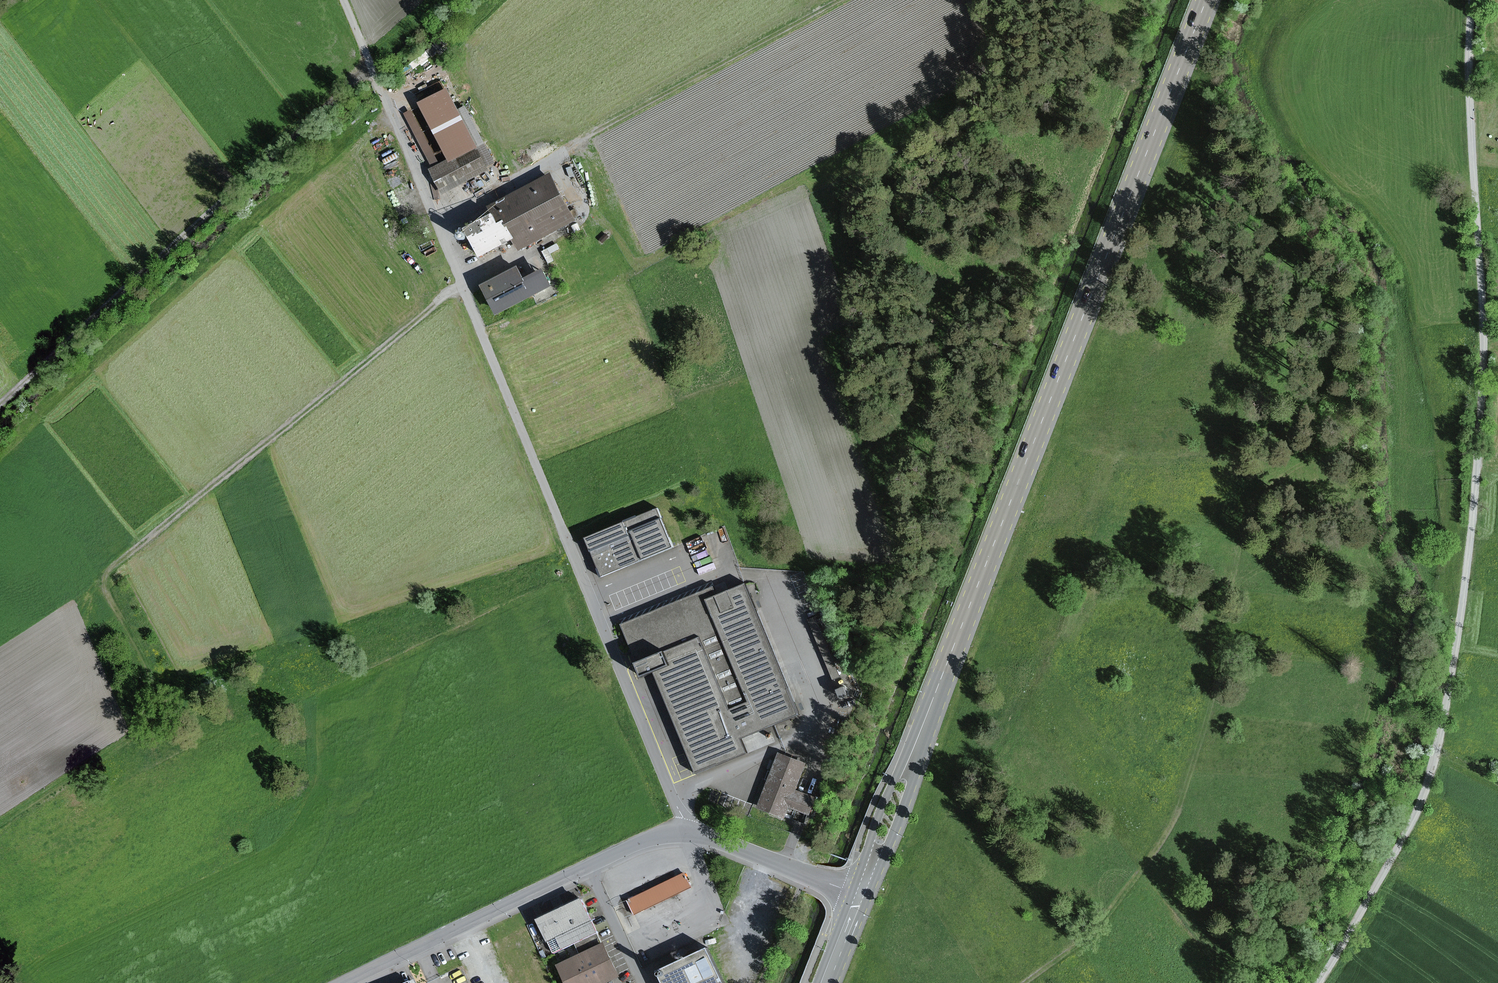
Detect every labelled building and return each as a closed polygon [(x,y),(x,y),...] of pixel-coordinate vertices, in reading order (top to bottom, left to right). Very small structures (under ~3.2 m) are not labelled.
[(407,111),(435,167),(434,167),(446,192),(493,168),(492,164),(498,161),(469,104),(462,108),(450,85),(422,100),(452,159),(444,162),(416,107),(407,111)] [(484,255),(511,242),(515,250),(579,219),(555,172),(492,203),(497,212),(470,226),(484,255)] [(521,264),(484,283),(499,313),(536,294),(527,276),(521,264)] [(546,266),(527,276),(536,294),(556,284),(546,266)] [(659,509),(588,538),(604,576),(675,547),(659,509)] [(749,586),(722,598),(715,582),(624,620),(648,677),(660,672),(701,770),(776,739),(771,727),(802,714),(749,586)] [(821,644),(835,678),(848,672),(845,663),(841,664),(831,640),(821,644)] [(817,802),(797,794),(808,765),(780,753),(758,808),(787,820),(791,809),(811,817),(817,802)] [(689,871),(631,898),(638,913),(695,885),(689,871)] [(584,898),(543,918),(552,937),(560,933),(566,945),(582,938),(587,949),(605,941),(584,898)] [(605,941),(587,949),(560,962),(570,982),(606,982),(622,975),(605,941)] [(709,944),(657,969),(664,982),(728,982),(709,944)]
